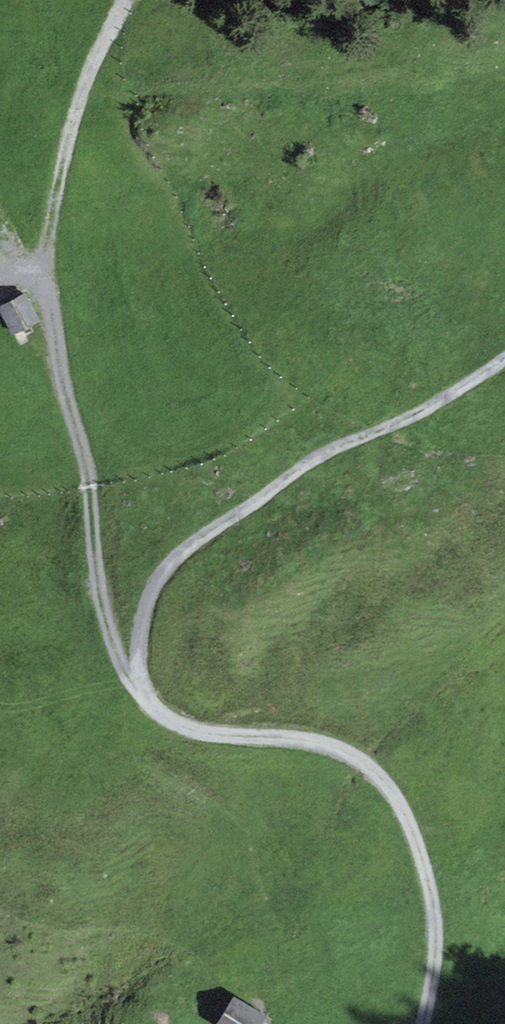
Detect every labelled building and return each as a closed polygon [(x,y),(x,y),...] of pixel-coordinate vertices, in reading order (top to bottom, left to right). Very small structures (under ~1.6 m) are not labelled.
[(0,232),(0,252),(8,247),(0,232)] [(23,295),(0,310),(0,320),(14,341),(42,323),(23,295)] [(265,1020),(232,999),(216,1023),(262,1023),(265,1020)]
